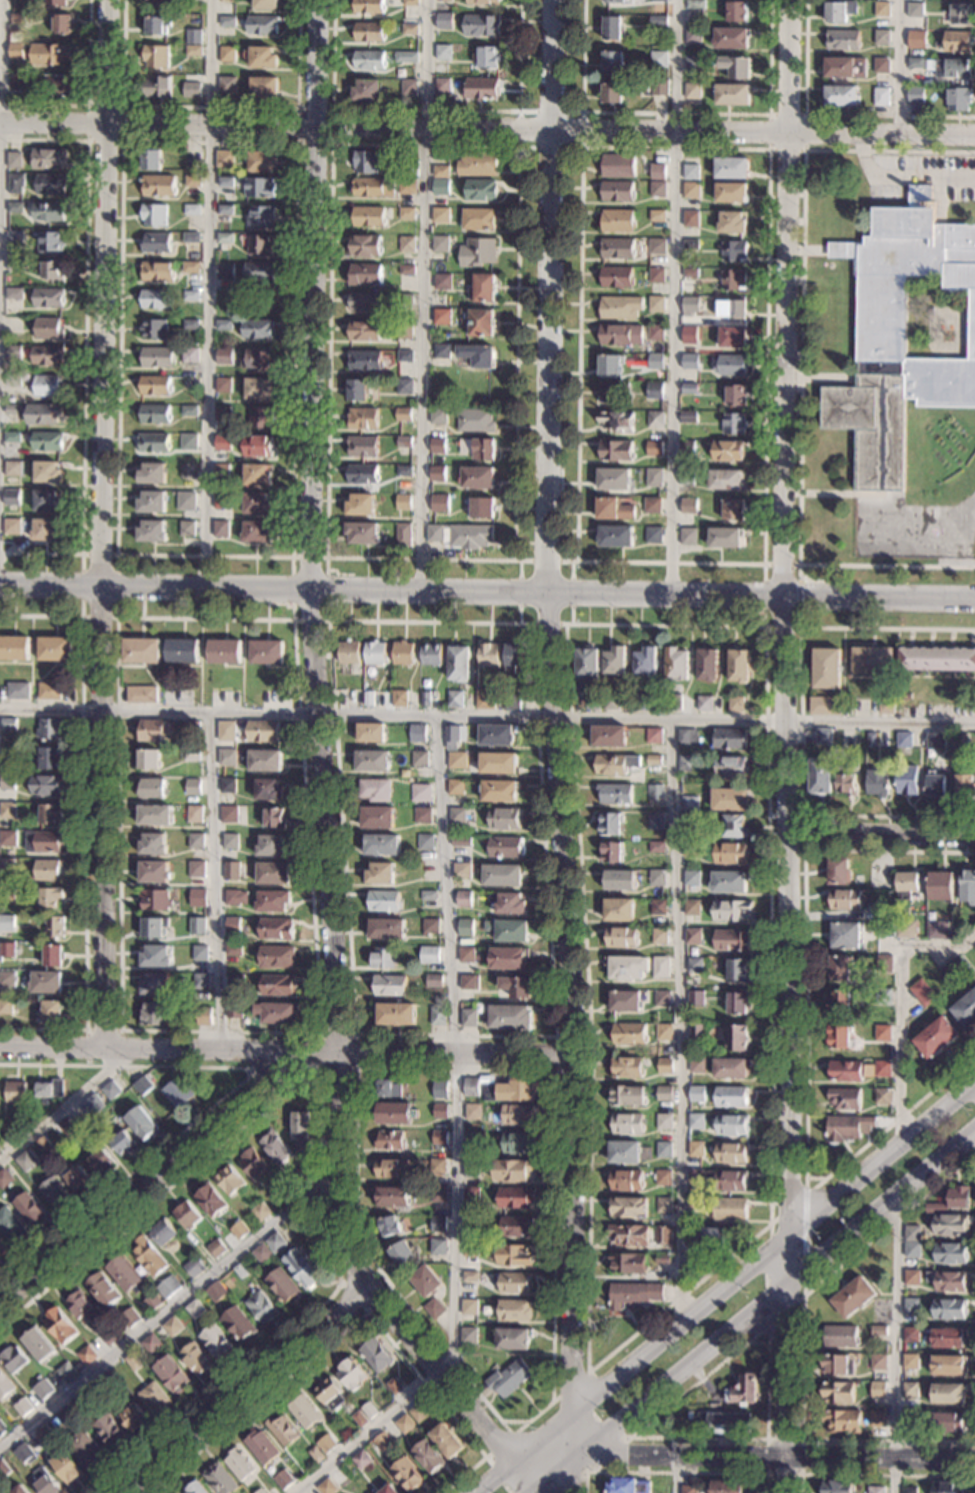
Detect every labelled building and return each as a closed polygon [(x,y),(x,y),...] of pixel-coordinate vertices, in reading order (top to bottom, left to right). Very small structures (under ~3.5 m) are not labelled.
[(254,9),(254,0),(278,0),(278,9),(254,9)] [(354,14),(354,0),(384,0),(384,14),(354,14)] [(687,8),(687,0),(705,0),(705,8),(687,8)] [(747,22),(726,22),(726,2),(747,2),(747,22)] [(889,16),(876,15),(876,2),(889,2),(889,16)] [(856,15),(846,15),(846,23),(826,23),(826,3),(856,3),(856,15)] [(922,18),(908,18),(908,3),(910,3),(922,3),(922,18)] [(971,23),(949,22),(949,3),(971,4),(971,23)] [(26,15),(31,15),(31,22),(26,22),(26,24),(11,24),(11,13),(26,13),(26,15)] [(452,29),(436,29),(437,13),(450,14),(452,14),(452,29)] [(72,34),(53,34),(53,25),(51,25),(51,15),(73,15),(72,34)] [(235,26),(220,26),(220,15),(236,15),(235,26)] [(503,23),(500,23),(499,35),(463,35),(463,15),(503,16),(503,23)] [(667,26),(649,26),(649,15),(667,16),(667,26)] [(277,35),(247,34),(247,16),(278,16),(277,35)] [(621,40),(604,40),(604,16),(621,17),(621,40)] [(170,26),(164,26),(164,34),(145,34),(145,17),(170,18),(170,26)] [(384,41),(354,41),(355,22),(384,23),(384,41)] [(418,34),(402,34),(403,24),(418,24),(418,34)] [(747,49),(714,48),(714,29),(717,29),(747,29),(747,49)] [(889,44),(874,44),(874,29),(889,29),(889,44)] [(924,45),(908,45),(908,29),(923,30),(924,30),(924,45)] [(201,44),(186,44),(186,30),(202,30),(201,44)] [(858,49),(825,49),(826,30),(858,31),(858,49)] [(969,50),(943,50),(944,30),(970,31),(969,50)] [(23,59),(9,59),(10,43),(23,44),(23,59)] [(61,50),(71,50),(71,61),(60,61),(60,65),(32,64),(32,45),(61,45),(61,50)] [(452,60),(436,60),(436,45),(452,45),(452,60)] [(168,68),(146,68),(146,61),(144,61),(144,46),(168,46),(168,68)] [(202,55),(187,55),(187,46),(202,46),(202,55)] [(235,62),(219,62),(219,46),(235,46),(235,62)] [(272,55),(277,55),(277,68),(250,68),(251,47),(272,47),(272,55)] [(498,53),(501,53),(501,62),(498,62),(498,69),(478,69),(478,61),(474,61),(474,55),(478,55),(479,48),(498,48),(498,53)] [(623,52),(622,69),(604,69),(604,51),(623,52)] [(667,52),(667,66),(650,66),(650,51),(667,52)] [(384,69),(354,69),(354,52),(384,52),(384,69)] [(418,63),(395,63),(395,52),(418,52),(418,63)] [(685,70),(700,70),(700,56),(686,55),(685,70)] [(749,79),(729,79),(729,70),(719,70),(719,57),(749,57),(749,79)] [(889,73),(874,73),(874,57),(889,58),(889,73)] [(865,77),(825,77),(825,58),(865,58),(865,77)] [(970,77),(936,77),(936,71),(925,70),(925,67),(922,67),(922,68),(907,68),(907,58),(923,58),(923,60),(936,60),(936,59),(970,59),(970,77)] [(27,86),(10,86),(10,75),(27,75),(27,86)] [(70,96),(45,96),(45,93),(32,93),(32,83),(45,83),(45,75),(70,75),(70,96)] [(171,76),(170,97),(144,97),(144,79),(151,79),(151,75),(171,76)] [(236,95),(220,95),(220,76),(236,77),(236,95)] [(277,98),(251,98),(251,77),(277,77),(277,98)] [(450,93),(435,93),(435,78),(437,78),(450,78),(450,93)] [(498,100),(464,99),(464,88),(466,88),(466,78),(498,78),(498,100)] [(417,95),(401,95),(401,79),(417,80),(417,95)] [(668,95),(651,95),(651,79),(668,79),(668,95)] [(380,92),(382,92),(382,100),(380,100),(380,101),(352,101),(353,87),(357,87),(357,80),(380,80),(380,92)] [(201,83),(200,97),(183,97),(183,83),(201,83)] [(700,93),(703,93),(703,98),(684,98),(684,83),(700,84),(700,93)] [(749,105),(716,105),(716,83),(749,84),(749,105)] [(622,103),(603,102),(603,84),(622,84),(622,103)] [(857,106),(825,106),(825,86),(857,86),(857,106)] [(923,103),(907,103),(907,86),(923,86),(923,103)] [(888,106),(874,106),(874,88),(888,88),(888,106)] [(970,103),(967,103),(967,111),(949,111),(950,88),(970,88),(970,103)] [(66,151),(67,154),(67,162),(66,163),(66,169),(31,168),(32,149),(66,149),(66,151)] [(160,170),(141,170),(141,150),(161,150),(160,170)] [(203,166),(184,166),(184,150),(203,150),(203,166)] [(234,166),(216,166),(216,151),(234,151),(234,166)] [(276,162),(272,162),(272,172),(246,172),(247,160),(244,160),(244,153),(247,153),(247,151),(276,151),(276,162)] [(378,174),(356,174),(356,169),(354,169),(354,151),(378,151),(378,174)] [(21,168),(8,168),(8,152),(21,152),(21,168)] [(497,176),(457,175),(457,161),(461,161),(461,154),(464,154),(464,152),(497,152),(497,176)] [(634,177),(602,177),(602,154),(634,155),(634,177)] [(748,179),(715,178),(715,158),(748,158),(748,179)] [(665,179),(651,179),(651,164),(665,164),(665,179)] [(698,180),(683,180),(683,164),(699,165),(698,180)] [(449,178),(433,177),(434,166),(449,167),(449,178)] [(24,187),(22,187),(22,194),(8,194),(9,174),(24,174),(24,187)] [(66,195),(36,194),(36,174),(66,174),(66,195)] [(201,187),(185,187),(185,175),(201,176),(201,187)] [(175,196),(142,196),(143,176),(175,176),(175,196)] [(233,187),(218,187),(218,177),(233,177),(233,187)] [(272,184),(275,184),(275,198),(245,198),(245,195),(244,195),(244,185),(246,185),(246,178),(272,178),(272,184)] [(394,198),(384,198),(384,196),(377,196),(377,198),(353,198),(353,193),(350,193),(350,185),(353,185),(353,179),(394,179),(394,198)] [(416,194),(400,194),(400,179),(404,179),(416,179),(416,194)] [(449,196),(433,196),(433,180),(447,180),(449,180),(449,196)] [(495,183),(498,183),(498,200),(466,200),(466,198),(464,198),(464,189),(466,189),(466,180),(495,180),(495,183)] [(633,192),(635,192),(635,200),(633,200),(633,202),(601,201),(602,181),(633,182),(633,192)] [(665,197),(650,196),(650,181),(665,182),(665,197)] [(699,198),(683,198),(683,182),(699,182),(699,198)] [(746,203),(716,202),(716,183),(746,183),(746,203)] [(945,224),(974,225),(974,408),(916,407),(916,399),(904,399),(903,491),(854,491),(855,429),(821,429),(822,387),(856,388),(856,383),(856,378),(856,374),(858,374),(858,362),(856,362),(857,276),(853,276),(854,258),(827,258),(827,255),(827,250),(827,245),(827,242),(864,243),(864,236),(874,236),(874,207),(908,208),(909,185),(931,185),(931,208),(935,209),(935,224),(945,224)] [(23,212),(8,212),(8,202),(23,202),(23,212)] [(64,222),(33,221),(33,202),(35,202),(64,203),(64,222)] [(166,226),(144,226),(144,220),(142,220),(142,205),(166,205),(166,226)] [(200,206),(200,215),(184,215),(184,205),(200,206)] [(233,215),(218,215),(218,205),(233,205),(233,215)] [(275,221),(273,221),(273,227),(247,226),(247,214),(251,214),(251,206),(275,206),(275,221)] [(384,227),(353,227),(353,207),(384,207),(384,227)] [(449,208),(449,223),(433,223),(433,207),(449,208)] [(414,219),(400,219),(400,208),(414,208),(414,219)] [(495,210),(497,210),(497,216),(495,216),(494,230),(462,230),(463,208),(495,209),(495,210)] [(633,232),(601,231),(601,209),(633,210),(633,232)] [(665,222),(649,222),(649,210),(665,211),(665,222)] [(698,227),(683,227),(683,210),(697,210),(698,210),(698,227)] [(746,234),(720,233),(718,233),(718,223),(720,223),(721,212),(746,212),(746,234)] [(23,241),(7,241),(7,231),(23,231),(23,241)] [(62,238),(65,238),(65,246),(63,246),(63,252),(39,251),(39,232),(62,232),(62,238)] [(170,252),(162,252),(162,254),(154,254),(154,252),(142,252),(142,236),(144,236),(144,233),(170,233),(170,252)] [(199,242),(183,242),(183,233),(200,233),(199,242)] [(233,233),(233,244),(217,243),(217,233),(233,233)] [(272,240),(275,240),(275,249),(272,249),(272,254),(248,254),(248,235),(272,235),(272,240)] [(381,257),(350,256),(350,235),(381,236),(381,257)] [(416,251),(401,251),(401,236),(416,237),(416,251)] [(449,252),(432,252),(433,237),(434,237),(449,237),(449,252)] [(496,263),(482,263),(482,267),(459,267),(459,246),(467,246),(467,238),(496,238),(496,263)] [(665,254),(649,254),(649,239),(665,239),(665,254)] [(633,258),(601,258),(601,240),(634,240),(633,258)] [(698,248),(684,248),(684,240),(698,240),(698,248)] [(746,258),(745,258),(745,261),(723,261),(723,249),(721,249),(721,243),(723,243),(723,240),(746,241),(746,258)] [(22,271),(7,270),(7,259),(22,259),(22,271)] [(62,271),(64,271),(64,280),(41,280),(42,261),(62,261),(62,271)] [(174,282),(141,281),(141,261),(174,261),(174,282)] [(199,262),(199,273),(182,273),(182,261),(199,262)] [(233,279),(217,279),(217,263),(233,263),(233,279)] [(274,281),(244,281),(244,263),(274,263),(274,281)] [(382,283),(360,283),(360,286),(349,286),(349,276),(351,276),(351,265),(382,265),(382,283)] [(414,275),(400,275),(400,265),(414,265),(414,275)] [(632,278),(634,278),(634,285),(631,285),(631,288),(601,288),(601,267),(632,268),(632,278)] [(664,283),(648,283),(649,268),(664,268),(664,283)] [(698,277),(682,277),(683,268),(698,268),(698,277)] [(746,286),(739,286),(739,291),(722,291),(722,277),(720,277),(720,271),(723,271),(723,269),(746,269),(746,286)] [(495,302),(474,302),(475,274),(495,274),(495,302)] [(451,290),(435,289),(435,275),(451,275),(451,290)] [(23,299),(6,299),(6,288),(23,288),(23,299)] [(63,307),(33,307),(33,288),(63,288),(63,307)] [(171,309),(141,308),(141,290),(171,290),(171,309)] [(199,292),(199,301),(183,301),(183,291),(199,292)] [(379,311),(350,311),(350,293),(379,293),(379,311)] [(413,304),(399,303),(399,294),(413,294),(413,304)] [(642,310),(637,310),(637,317),(634,317),(634,319),(600,319),(600,300),(601,300),(601,296),(643,297),(642,310)] [(664,312),(648,312),(648,296),(664,296),(664,312)] [(699,312),(691,312),(690,317),(682,317),(682,297),(699,297),(699,312)] [(746,319),(727,319),(727,317),(717,317),(717,301),(726,301),(727,299),(746,299),(746,319)] [(450,325),(434,325),(434,309),(451,309),(450,325)] [(493,337),(469,337),(470,309),(494,309),(493,337)] [(60,328),(64,328),(64,339),(36,339),(36,318),(60,318),(60,328)] [(232,331),(215,331),(215,319),(232,319),(232,331)] [(166,340),(142,339),(142,332),(140,332),(140,325),(143,325),(143,320),(166,320),(166,340)] [(198,330),(182,329),(182,320),(198,320),(198,330)] [(274,327),(272,327),(272,339),(242,338),(242,320),(274,320),(274,327)] [(380,342),(349,342),(349,321),(380,321),(380,342)] [(631,335),(632,335),(632,343),(631,343),(631,345),(600,345),(600,325),(631,325),(631,335)] [(663,341),(648,341),(648,325),(663,325),(663,341)] [(696,344),(682,344),(682,326),(696,326),(696,344)] [(744,348),(720,347),(720,327),(744,328),(744,348)] [(449,358),(435,358),(435,344),(449,345),(449,358)] [(21,358),(7,358),(7,345),(21,345),(21,358)] [(63,365),(32,365),(32,346),(63,347),(63,365)] [(493,369),(472,369),(472,358),(456,358),(456,346),(493,346),(493,369)] [(198,363),(181,363),(182,347),(198,348),(198,363)] [(173,368),(141,368),(141,348),(173,348),(173,368)] [(232,365),(216,365),(216,348),(232,348),(232,365)] [(272,370),(247,370),(247,368),(242,368),(242,360),(246,360),(246,350),(272,350),(272,370)] [(382,362),(383,362),(383,368),(381,368),(381,371),(348,371),(348,358),(346,358),(346,351),(382,351),(382,362)] [(413,362),(397,362),(397,351),(413,351),(413,362)] [(662,369),(648,369),(648,354),(662,354),(662,369)] [(698,370),(681,369),(681,354),(698,354),(698,370)] [(624,363),(619,363),(619,376),(600,376),(600,355),(624,355),(624,363)] [(745,360),(748,360),(748,367),(744,367),(744,376),(718,375),(718,373),(713,373),(714,362),(717,362),(717,355),(745,356),(745,360)] [(22,387),(6,387),(6,374),(22,374),(22,387)] [(59,385),(63,386),(63,396),(34,396),(34,394),(31,394),(31,388),(34,388),(35,376),(59,376),(59,385)] [(170,395),(139,395),(140,377),(170,377),(170,395)] [(198,378),(198,387),(182,387),(182,378),(198,378)] [(230,393),(215,393),(215,378),(230,378),(230,393)] [(267,386),(272,386),(272,400),(245,399),(246,378),(267,378),(267,386)] [(411,394),(396,394),(397,378),(411,379),(411,394)] [(366,402),(348,402),(348,380),(367,380),(366,402)] [(662,399),(646,398),(646,382),(662,382),(662,399)] [(628,396),(624,396),(624,402),(621,402),(621,403),(599,403),(599,383),(628,384),(628,396)] [(697,394),(681,393),(681,384),(698,384),(697,394)] [(745,405),(725,405),(725,384),(745,384),(745,405)] [(63,417),(58,417),(58,423),(55,423),(55,425),(27,425),(27,415),(6,414),(6,404),(63,405),(63,417)] [(169,423),(140,423),(140,405),(169,406),(169,423)] [(197,406),(197,417),(181,417),(181,406),(197,406)] [(230,422),(215,421),(215,407),(231,407),(230,422)] [(272,416),(276,416),(276,422),(270,422),(270,429),(250,428),(250,407),(272,407),(272,416)] [(410,421),(396,421),(396,408),(411,408),(410,421)] [(377,429),(348,429),(348,419),(345,419),(345,414),(349,414),(350,409),(377,409),(377,429)] [(491,422),(495,422),(495,431),(457,431),(457,409),(491,410),(491,422)] [(446,424),(430,424),(430,410),(446,410),(446,424)] [(696,423),(679,423),(679,411),(696,411),(696,423)] [(633,433),(608,433),(608,427),(606,427),(604,426),(604,424),(599,424),(599,412),(633,412),(633,433)] [(663,427),(647,427),(647,412),(663,412),(663,427)] [(744,421),(747,421),(747,427),(745,427),(745,432),(744,432),(744,435),(722,434),(723,432),(720,432),(720,426),(723,426),(724,413),(744,413),(744,421)] [(20,443),(4,442),(5,432),(20,432),(20,443)] [(63,451),(32,451),(32,432),(63,433),(63,451)] [(168,452),(138,451),(138,434),(169,434),(168,452)] [(197,451),(180,450),(180,434),(197,434),(197,451)] [(231,451),(215,451),(215,435),(231,435),(231,451)] [(272,457),(243,456),(243,435),(272,436),(272,457)] [(377,456),(348,456),(348,445),(344,445),(344,437),(348,437),(348,436),(377,436),(377,456)] [(411,448),(397,448),(397,437),(411,437),(411,448)] [(445,454),(431,454),(431,438),(445,438),(445,454)] [(494,460),(473,460),(474,439),(494,439),(494,460)] [(662,456),(645,456),(646,440),(662,441),(662,456)] [(741,461),(712,461),(712,440),(742,440),(741,461)] [(632,461),(599,461),(600,441),(632,441),(632,461)] [(694,455),(680,455),(680,441),(694,441),(694,455)] [(21,476),(5,476),(5,461),(21,461),(21,476)] [(57,469),(62,469),(62,482),(35,482),(35,462),(57,462),(57,469)] [(165,484),(138,484),(138,470),(143,471),(143,463),(165,463),(165,484)] [(196,478),(180,478),(180,464),(196,464),(196,478)] [(229,479),(214,479),(214,464),(229,464),(229,479)] [(378,483),(347,483),(347,464),(378,465),(378,483)] [(272,486),(244,486),(244,465),(272,465),(272,486)] [(412,476),(396,476),(396,465),(412,466),(412,476)] [(445,481),(431,481),(431,467),(445,467),(445,481)] [(492,488),(464,487),(464,467),(493,468),(492,488)] [(661,487),(646,487),(646,469),(661,469),(661,487)] [(694,485),(679,485),(679,469),(694,470),(694,485)] [(629,490),(599,490),(600,470),(629,470),(629,490)] [(740,490),(709,489),(710,470),(740,470),(740,490)] [(20,505),(3,505),(4,489),(20,489),(20,505)] [(57,498),(61,498),(61,512),(35,511),(35,491),(57,491),(57,498)] [(165,492),(165,513),(138,512),(138,499),(142,499),(142,492),(165,492)] [(231,509),(214,509),(214,492),(231,492),(231,509)] [(195,510),(177,510),(177,493),(195,493),(195,510)] [(266,500),(272,501),(272,515),(244,515),(244,493),(266,493),(266,500)] [(373,516),(346,515),(346,501),(352,501),(352,494),(373,494),(373,516)] [(410,510),(396,510),(396,495),(411,496),(410,510)] [(448,512),(431,512),(431,496),(448,496),(448,512)] [(491,506),(493,506),(493,518),(470,517),(471,498),(491,498),(491,506)] [(617,519),(596,519),(596,498),(617,498),(617,519)] [(660,513),(643,513),(643,498),(660,498),(660,513)] [(696,514),(680,514),(680,498),(696,498),(696,514)] [(742,519),(722,519),(722,499),(742,499),(742,519)] [(20,535),(4,535),(4,518),(20,519),(20,535)] [(56,527),(61,527),(61,541),(34,540),(34,539),(32,539),(32,531),(34,531),(34,519),(56,519),(56,527)] [(164,533),(166,533),(166,541),(164,541),(164,542),(137,542),(137,521),(164,521),(164,533)] [(194,536),(180,536),(180,521),(195,521),(194,536)] [(228,537),(213,537),(213,521),(228,521),(228,537)] [(266,529),(271,529),(271,543),(242,542),(242,534),(244,534),(244,521),(266,522),(266,529)] [(377,535),(379,535),(379,544),(349,544),(349,535),(346,535),(346,523),(377,523),(377,535)] [(410,546),(395,546),(396,523),(410,523),(410,546)] [(442,542),(427,542),(427,525),(442,525),(442,542)] [(492,543),(487,543),(487,548),(479,548),(479,551),(461,550),(461,546),(449,546),(449,525),(492,526),(492,543)] [(632,546),(598,546),(598,544),(597,542),(597,536),(599,535),(599,526),(632,526),(632,546)] [(660,543),(645,543),(645,527),(660,527),(660,543)] [(696,545),(680,545),(680,528),(696,528),(696,545)] [(739,537),(745,538),(745,548),(708,548),(708,528),(739,529),(739,537)] [(29,660),(0,659),(0,637),(29,638),(29,660)] [(71,660),(39,660),(39,638),(71,638),(71,660)] [(159,662),(123,662),(124,638),(159,639),(159,662)] [(198,662),(167,662),(167,639),(198,640),(198,662)] [(379,643),(386,643),(385,663),(365,663),(365,641),(374,641),(373,639),(379,639),(379,643)] [(282,664),(250,663),(250,640),(282,641),(282,664)] [(240,664),(208,664),(208,641),(241,641),(240,664)] [(406,641),(406,644),(413,644),(413,665),(393,664),(394,642),(401,642),(401,641),(406,641)] [(360,664),(339,664),(339,643),(360,642),(360,664)] [(441,644),(440,666),(421,665),(421,643),(441,644)] [(498,644),(497,667),(478,666),(479,643),(498,644)] [(524,645),(524,666),(514,666),(514,674),(504,674),(505,644),(524,645)] [(468,681),(467,681),(467,683),(458,683),(458,680),(448,680),(448,647),(469,647),(468,681)] [(624,676),(616,676),(616,674),(603,674),(604,652),(613,652),(613,647),(625,647),(624,676)] [(654,675),(652,677),(648,677),(646,675),(634,674),(634,653),(644,653),(644,647),(655,647),(654,675)] [(677,651),(687,651),(687,680),(665,679),(666,647),(677,647),(677,651)] [(891,675),(852,674),(852,648),(892,649),(891,675)] [(597,678),(584,678),(584,679),(576,679),(576,649),(597,650),(597,678)] [(838,689),(812,688),(812,649),(839,649),(838,689)] [(973,650),(974,650),(974,671),(898,670),(899,649),(973,650)] [(715,681),(712,682),(708,682),(706,681),(697,681),(697,650),(716,651),(715,681)] [(747,682),(746,682),(744,684),(740,684),(738,681),(728,681),(728,651),(747,652),(747,682)] [(28,699),(7,699),(7,683),(29,683),(28,699)] [(60,700),(39,700),(39,685),(60,685),(60,700)] [(156,704),(127,703),(128,687),(156,687),(156,704)] [(406,707),(392,707),(392,690),(406,690),(406,707)] [(462,707),(447,707),(447,691),(462,692),(462,707)] [(494,709),(476,709),(476,691),(494,691),(494,709)] [(374,706),(364,706),(364,692),(373,692),(374,706)] [(429,706),(420,706),(421,693),(429,693),(429,706)] [(519,710),(504,710),(504,694),(519,694),(519,710)] [(599,710),(584,709),(585,694),(599,695),(599,710)] [(680,711),(664,710),(664,694),(680,695),(680,711)] [(711,711),(696,711),(696,697),(711,697),(711,711)] [(742,712),(727,712),(727,697),(743,697),(742,712)] [(839,698),(839,715),(808,714),(809,697),(839,698)] [(893,697),(893,714),(878,713),(878,697),(893,697)] [(15,729),(1,729),(1,719),(15,719),(15,729)] [(62,732),(61,732),(61,740),(39,739),(39,737),(36,737),(36,729),(39,729),(39,719),(62,720),(62,732)] [(165,740),(139,740),(139,721),(165,721),(165,740)] [(235,741),(218,741),(219,721),(235,722),(235,741)] [(198,722),(198,732),(183,732),(183,722),(198,722)] [(278,742),(247,741),(247,723),(278,723),(278,742)] [(383,743),(357,742),(358,723),(383,724),(383,743)] [(425,725),(424,742),(410,742),(410,725),(425,725)] [(517,733),(512,733),(512,734),(514,737),(514,742),(512,743),(512,746),(479,745),(479,725),(517,726),(517,733)] [(625,727),(624,746),(592,746),(593,726),(625,727)] [(465,741),(458,741),(458,752),(443,752),(444,727),(465,727),(465,741)] [(660,743),(645,743),(645,728),(660,728),(660,743)] [(744,749),(712,748),(712,743),(714,743),(714,729),(744,729),(744,749)] [(695,745),(676,744),(677,730),(696,730),(695,745)] [(875,747),(866,747),(866,732),(875,732),(875,747)] [(911,748),(896,748),(896,733),(911,733),(911,748)] [(944,750),(925,749),(925,734),(944,734),(944,750)] [(967,748),(956,748),(956,735),(967,735),(967,748)] [(15,761),(0,761),(1,746),(16,746),(15,761)] [(60,755),(63,756),(63,762),(60,762),(60,770),(41,769),(41,748),(60,748),(60,755)] [(200,761),(185,760),(185,750),(200,750),(200,761)] [(235,767),(219,766),(219,750),(235,750),(235,767)] [(159,768),(138,768),(138,751),(158,751),(159,751),(159,768)] [(281,771),(249,772),(249,751),(281,751),(281,771)] [(388,771),(356,771),(356,751),(388,751),(388,771)] [(427,766),(411,766),(411,751),(427,751),(427,766)] [(465,769),(448,769),(448,753),(466,753),(465,769)] [(515,767),(518,767),(518,774),(480,773),(480,753),(515,754),(515,767)] [(625,756),(638,756),(638,767),(626,767),(626,776),(603,776),(603,775),(595,775),(595,755),(625,755),(625,756)] [(660,765),(646,765),(646,755),(660,755),(660,765)] [(693,756),(693,772),(677,771),(678,756),(693,756)] [(746,757),(745,777),(715,776),(716,756),(746,757)] [(830,793),(823,793),(823,795),(810,795),(810,759),(831,759),(830,793)] [(887,794),(885,794),(885,799),(877,799),(877,794),(866,794),(866,769),(879,769),(879,765),(887,765),(887,794)] [(917,796),(901,796),(901,794),(896,793),(896,766),(917,767),(917,796)] [(847,767),(847,774),(854,775),(853,797),(846,796),(846,792),(836,792),(836,767),(847,767)] [(15,775),(14,790),(0,789),(0,775),(15,775)] [(974,776),(974,795),(955,795),(955,775),(974,775),(974,776)] [(61,796),(31,795),(31,776),(61,777),(61,796)] [(945,796),(927,796),(926,776),(945,776),(945,796)] [(235,793),(220,793),(220,778),(235,778),(235,793)] [(278,780),(278,787),(284,787),(283,801),(256,799),(257,779),(278,780)] [(165,797),(138,796),(138,786),(141,786),(141,780),(165,780),(165,797)] [(390,801),(371,801),(371,803),(361,803),(361,797),(359,797),(359,780),(390,780),(390,801)] [(463,780),(463,795),(447,794),(448,780),(463,780)] [(199,795),(185,795),(185,781),(199,781),(199,795)] [(518,790),(515,790),(515,792),(519,795),(519,800),(518,802),(482,802),(482,781),(518,781),(518,790)] [(430,785),(430,802),(411,801),(411,785),(430,785)] [(630,804),(600,804),(600,793),(596,793),(596,785),(631,786),(630,804)] [(661,785),(662,799),(647,800),(646,785),(661,785)] [(746,811),(712,811),(712,789),(714,789),(746,789),(746,811)] [(697,812),(681,812),(681,797),(697,797),(697,812)] [(15,818),(0,817),(0,803),(16,803),(15,818)] [(63,825),(40,825),(40,804),(63,804),(63,825)] [(171,825),(139,825),(139,806),(171,806),(171,825)] [(237,822),(221,823),(221,806),(237,806),(237,822)] [(201,822),(187,822),(187,807),(202,807),(201,822)] [(284,819),(285,819),(286,828),(262,828),(262,807),(284,807),(284,819)] [(393,828),(361,828),(361,807),(393,807),(393,828)] [(431,808),(430,823),(414,823),(414,808),(431,808)] [(519,810),(522,810),(522,817),(520,817),(522,819),(522,824),(518,827),(518,829),(511,829),(511,831),(496,831),(496,829),(488,829),(488,808),(519,808),(519,810)] [(464,824),(449,824),(449,809),(464,809),(464,824)] [(620,836),(599,835),(600,813),(620,814),(620,836)] [(696,814),(696,829),(680,829),(681,813),(696,814)] [(662,815),(662,830),(647,829),(647,815),(662,815)] [(744,828),(747,828),(747,838),(723,837),(723,815),(744,815),(744,828)] [(16,846),(0,846),(0,831),(16,831),(16,846)] [(60,853),(25,853),(26,833),(60,833),(60,853)] [(164,845),(166,845),(166,855),(139,854),(139,841),(143,841),(143,834),(164,834),(164,845)] [(203,849),(189,849),(189,834),(203,834),(203,849)] [(238,849),(222,849),(223,834),(238,834),(238,849)] [(282,843),(287,843),(286,856),(256,856),(256,845),(259,845),(259,834),(282,835),(282,843)] [(398,854),(366,854),(366,835),(398,835),(398,854)] [(432,850),(418,850),(418,835),(432,835),(432,850)] [(519,839),(523,839),(523,843),(519,843),(519,845),(522,848),(522,853),(520,855),(520,858),(488,857),(488,837),(520,838),(519,839)] [(470,847),(451,846),(451,838),(470,838),(470,847)] [(623,843),(622,863),(601,862),(601,842),(623,843)] [(663,853),(648,853),(648,842),(663,842),(663,853)] [(745,844),(745,845),(749,845),(749,851),(745,851),(745,865),(714,864),(714,843),(745,844)] [(469,852),(468,860),(458,860),(458,852),(469,852)] [(847,885),(828,885),(828,858),(847,858),(847,885)] [(15,873),(0,873),(0,859),(15,859),(15,873)] [(64,880),(35,879),(35,861),(64,862),(64,880)] [(168,873),(170,873),(170,879),(168,879),(168,883),(139,882),(140,862),(168,862),(168,873)] [(204,878),(188,877),(188,862),(204,863),(204,878)] [(239,879),(223,879),(224,862),(239,863),(239,879)] [(393,884),(366,885),(366,870),(371,870),(371,864),(393,863),(393,884)] [(470,879),(453,878),(454,863),(471,864),(470,879)] [(287,885),(257,884),(257,864),(288,864),(287,885)] [(523,866),(523,875),(521,875),(520,887),(483,885),(482,865),(523,866)] [(894,881),(878,881),(878,867),(894,867),(894,881)] [(960,870),(974,870),(974,906),(973,906),(970,903),(970,900),(960,900),(960,870)] [(635,890),(604,890),(604,871),(635,871),(635,890)] [(664,871),(664,886),(649,886),(650,871),(664,871)] [(698,886),(683,886),(683,871),(699,871),(698,886)] [(952,903),(943,903),(943,899),(928,899),(929,871),(952,872),(952,903)] [(745,874),(748,874),(748,882),(744,882),(744,893),(711,893),(711,891),(710,889),(710,884),(712,882),(712,872),(745,872),(745,874)] [(918,891),(909,891),(909,900),(896,900),(896,873),(917,873),(918,891)] [(14,903),(0,903),(0,888),(14,888),(14,903)] [(63,898),(58,898),(58,909),(40,909),(40,889),(63,889),(63,898)] [(206,907),(190,907),(190,889),(206,889),(206,907)] [(861,890),(860,909),(853,909),(853,911),(837,911),(837,910),(829,910),(829,889),(861,890)] [(169,891),(169,900),(171,900),(171,908),(168,908),(168,910),(141,910),(141,898),(139,898),(139,890),(169,891)] [(240,891),(247,891),(247,904),(240,904),(240,906),(224,905),(225,890),(240,890),(240,891)] [(399,891),(398,911),(367,911),(367,891),(399,891)] [(436,901),(421,901),(421,891),(436,892),(436,901)] [(290,903),(286,903),(286,913),(256,913),(256,902),(258,902),(258,892),(290,892),(290,903)] [(470,907),(457,907),(457,892),(471,892),(470,907)] [(521,900),(525,900),(525,914),(495,914),(495,903),(498,903),(498,893),(521,893),(521,900)] [(632,921),(604,921),(605,899),(633,899),(632,921)] [(665,901),(665,915),(651,915),(651,900),(665,901)] [(699,901),(699,916),(684,915),(684,900),(699,901)] [(752,913),(748,913),(748,915),(745,918),(745,922),(713,921),(713,900),(752,901),(752,913)] [(893,921),(878,921),(878,905),(893,905),(893,921)] [(14,924),(0,924),(0,916),(14,916),(14,924)] [(46,916),(64,917),(63,938),(45,938),(46,916)] [(205,934),(190,934),(190,918),(205,918),(205,934)] [(240,932),(225,932),(225,918),(240,918),(240,932)] [(170,927),(163,927),(163,938),(142,938),(142,919),(170,919),(170,927)] [(472,937),(458,936),(459,919),(473,920),(472,937)] [(292,940),(259,940),(259,920),(292,920),(292,940)] [(404,938),(369,938),(369,920),(404,920),(404,938)] [(438,934),(428,934),(428,936),(423,936),(423,920),(439,920),(438,934)] [(527,942),(496,942),(496,931),(485,931),(485,921),(527,921),(527,942)] [(946,939),(927,939),(927,921),(946,921),(946,939)] [(861,931),(859,931),(859,939),(862,939),(862,948),(832,948),(832,922),(861,922),(861,931)] [(636,948),(607,947),(607,927),(636,927),(636,948)] [(667,929),(667,944),(652,944),(652,929),(667,929)] [(700,930),(700,945),(685,944),(685,929),(700,930)] [(751,939),(749,939),(749,950),(714,950),(715,930),(751,931),(751,939)] [(14,958),(0,957),(0,943),(14,944),(14,958)] [(241,955),(225,955),(225,945),(242,945),(241,955)] [(167,957),(171,957),(171,967),(140,967),(140,946),(167,947),(167,957)] [(439,964),(421,963),(421,946),(439,947),(439,964)] [(62,967),(43,966),(44,947),(62,947),(62,967)] [(208,961),(193,961),(193,947),(208,947),(208,961)] [(294,968),(259,967),(259,947),(295,947),(294,968)] [(394,968),(371,968),(371,952),(374,952),(374,948),(395,948),(394,968)] [(474,963),(459,963),(459,948),(474,948),(474,963)] [(524,949),(529,950),(529,958),(524,958),(524,970),(491,969),(491,948),(524,948),(524,949)] [(849,957),(851,957),(851,967),(848,967),(848,981),(829,981),(829,955),(849,955),(849,957)] [(891,972),(876,973),(876,955),(891,955),(891,972)] [(642,958),(648,958),(648,971),(644,971),(644,979),(642,979),(629,979),(629,981),(619,981),(619,979),(609,979),(609,956),(642,957),(642,958)] [(669,957),(668,978),(652,978),(653,956),(669,957)] [(701,973),(687,972),(687,958),(702,959),(701,973)] [(748,971),(751,971),(751,979),(748,979),(748,980),(728,980),(728,960),(748,960),(748,971)] [(14,987),(0,987),(0,972),(14,972),(14,987)] [(61,993),(32,992),(32,972),(61,972),(61,993)] [(167,985),(168,985),(168,995),(140,994),(140,974),(167,975),(167,985)] [(244,991),(227,991),(227,975),(244,975),(244,991)] [(442,976),(441,987),(427,987),(427,975),(442,976)] [(478,976),(478,990),(460,989),(461,975),(478,976)] [(209,989),(194,989),(194,976),(209,976),(209,989)] [(294,996),(261,996),(261,976),(294,976),(294,996)] [(406,977),(406,986),(407,988),(407,992),(405,993),(405,996),(373,996),(374,976),(406,977)] [(530,999),(511,998),(511,991),(499,991),(499,988),(495,988),(495,979),(499,979),(499,977),(531,978),(530,999)] [(937,997),(924,1008),(908,989),(921,978),(937,997)] [(950,1010),(974,990),(974,1021),(966,1029),(950,1010)] [(640,992),(639,1012),(609,1011),(610,991),(640,992)] [(669,992),(669,1007),(654,1006),(654,991),(669,992)] [(703,1005),(688,1005),(688,991),(703,992),(703,1005)] [(854,1002),(856,1002),(856,1013),(828,1013),(828,996),(832,996),(832,992),(854,992),(854,1002)] [(750,1011),(747,1011),(747,1014),(727,1014),(727,993),(750,993),(750,1011)] [(12,1014),(0,1014),(0,999),(12,999),(12,1014)] [(61,1014),(64,1014),(64,1021),(42,1021),(42,1002),(61,1002),(61,1014)] [(167,1010),(174,1010),(174,1019),(167,1019),(167,1026),(141,1026),(141,1009),(144,1009),(144,1002),(167,1003),(167,1010)] [(242,1018),(227,1017),(227,1002),(242,1003),(242,1018)] [(295,1024),(262,1023),(262,1016),(251,1016),(252,1004),(295,1004),(295,1024)] [(414,1025),(402,1025),(402,1027),(395,1026),(395,1025),(378,1025),(378,1004),(415,1005),(414,1025)] [(529,1012),(531,1012),(531,1031),(520,1031),(520,1029),(507,1029),(505,1030),(500,1030),(499,1028),(490,1028),(490,1005),(529,1006),(529,1012)] [(483,1006),(483,1013),(476,1013),(476,1028),(461,1027),(461,1009),(476,1010),(476,1006),(483,1006)] [(211,1008),(210,1025),(197,1025),(197,1008),(211,1008)] [(446,1026),(431,1026),(431,1008),(446,1008),(446,1026)] [(958,1034),(928,1059),(913,1041),(943,1016),(958,1034)] [(645,1035),(648,1038),(647,1041),(645,1045),(613,1044),(613,1024),(645,1025),(645,1035)] [(672,1025),(671,1040),(656,1040),(657,1024),(672,1025)] [(704,1025),(704,1039),(689,1038),(689,1025),(704,1025)] [(748,1029),(750,1031),(750,1034),(749,1035),(749,1042),(747,1042),(747,1052),(726,1052),(727,1036),(723,1036),(723,1025),(749,1026),(748,1029)] [(890,1041),(875,1041),(875,1025),(890,1025),(890,1041)] [(851,1028),(851,1032),(849,1034),(849,1040),(853,1040),(853,1047),(849,1047),(849,1049),(828,1049),(828,1026),(850,1026),(851,1028)] [(642,1068),(645,1071),(645,1075),(642,1077),(642,1079),(613,1078),(613,1061),(612,1061),(612,1058),(642,1058),(642,1068)] [(704,1073),(689,1073),(690,1058),(704,1058),(704,1073)] [(672,1074),(658,1073),(659,1059),(672,1059),(672,1074)] [(749,1060),(749,1067),(746,1067),(746,1071),(748,1071),(748,1077),(745,1077),(745,1078),(714,1078),(714,1059),(749,1060)] [(861,1082),(829,1082),(829,1062),(861,1061),(861,1082)] [(890,1077),(875,1077),(875,1061),(890,1061),(890,1077)] [(152,1086),(140,1096),(131,1084),(143,1075),(152,1086)] [(195,1095),(177,1110),(161,1090),(178,1075),(195,1095)] [(535,1095),(533,1095),(533,1102),(483,1101),(483,1084),(510,1084),(510,1078),(536,1078),(535,1095)] [(394,1085),(401,1085),(402,1097),(377,1097),(376,1080),(394,1079),(394,1085)] [(479,1079),(478,1097),(464,1097),(465,1079),(479,1079)] [(64,1096),(35,1096),(35,1085),(51,1085),(51,1080),(63,1080),(64,1096)] [(120,1092),(109,1101),(100,1089),(111,1080),(120,1092)] [(25,1103),(5,1103),(5,1082),(25,1082),(25,1103)] [(448,1098),(434,1098),(434,1082),(448,1082),(448,1098)] [(646,1087),(645,1099),(647,1101),(647,1103),(645,1105),(645,1106),(612,1105),(612,1086),(646,1087)] [(672,1101),(658,1101),(658,1086),(672,1086),(672,1101)] [(704,1087),(704,1102),(689,1101),(689,1086),(704,1087)] [(746,1096),(748,1097),(748,1103),(745,1105),(745,1107),(715,1106),(716,1087),(746,1088),(746,1096)] [(891,1104),(876,1104),(876,1088),(891,1088),(891,1104)] [(859,1110),(835,1110),(835,1105),(833,1105),(830,1102),(830,1100),(828,1100),(828,1089),(860,1089),(859,1110)] [(104,1106),(90,1119),(79,1106),(93,1093),(104,1106)] [(151,1099),(148,1101),(143,1096),(146,1093),(151,1099)] [(412,1110),(418,1110),(418,1118),(412,1118),(412,1124),(378,1125),(378,1104),(412,1103),(412,1110)] [(448,1105),(448,1118),(434,1118),(434,1104),(448,1105)] [(158,1129),(158,1130),(160,1133),(153,1137),(151,1134),(142,1141),(124,1118),(139,1105),(158,1129)] [(480,1120),(465,1120),(465,1118),(465,1105),(480,1105),(480,1120)] [(536,1113),(534,1112),(534,1125),(503,1125),(503,1105),(536,1106),(536,1113)] [(309,1125),(313,1125),(312,1135),(305,1135),(305,1140),(309,1141),(309,1151),(295,1151),(295,1140),(296,1140),(296,1133),(291,1133),(291,1112),(309,1112),(309,1125)] [(642,1114),(642,1119),(645,1119),(645,1124),(642,1124),(642,1135),(613,1134),(612,1113),(642,1114)] [(672,1115),(672,1129),(657,1129),(657,1114),(672,1115)] [(704,1129),(689,1129),(689,1114),(704,1114),(704,1129)] [(748,1121),(747,1121),(747,1125),(749,1127),(749,1131),(746,1133),(746,1135),(740,1135),(740,1136),(723,1136),(723,1134),(716,1134),(717,1115),(748,1115),(748,1121)] [(875,1128),(870,1128),(870,1133),(860,1133),(860,1138),(854,1139),(854,1140),(844,1141),(844,1143),(838,1143),(838,1145),(828,1145),(828,1117),(875,1116),(875,1128)] [(74,1130),(66,1136),(56,1124),(64,1117),(74,1130)] [(11,1138),(0,1139),(0,1125),(11,1125),(11,1138)] [(293,1154),(278,1166),(257,1142),(272,1129),(293,1154)] [(135,1144),(131,1148),(132,1149),(126,1154),(125,1152),(120,1156),(109,1142),(124,1130),(135,1144)] [(403,1150),(376,1150),(375,1138),(379,1138),(379,1132),(403,1132),(403,1150)] [(447,1132),(447,1146),(432,1145),(433,1132),(447,1132)] [(480,1133),(479,1148),(464,1148),(465,1132),(480,1133)] [(536,1141),(533,1141),(533,1153),(502,1153),(503,1133),(536,1134),(536,1141)] [(53,1146),(44,1153),(36,1143),(45,1136),(53,1146)] [(639,1163),(610,1163),(610,1142),(639,1142),(639,1163)] [(671,1157),(657,1157),(657,1142),(671,1142),(671,1157)] [(703,1157),(689,1156),(689,1142),(702,1142),(704,1142),(703,1157)] [(748,1152),(746,1152),(748,1154),(747,1159),(746,1160),(746,1163),(739,1163),(739,1165),(723,1164),(723,1163),(716,1163),(716,1142),(748,1143),(748,1152)] [(113,1161),(110,1165),(111,1167),(106,1171),(105,1169),(100,1174),(87,1160),(101,1147),(113,1161)] [(267,1166),(252,1178),(238,1162),(242,1159),(240,1156),(251,1147),(267,1166)] [(37,1161),(24,1172),(14,1160),(26,1149),(37,1161)] [(409,1160),(408,1179),(375,1178),(376,1159),(409,1160)] [(445,1160),(444,1175),(430,1174),(431,1159),(445,1160)] [(480,1178),(463,1178),(463,1159),(480,1159),(480,1178)] [(534,1172),(530,1172),(530,1180),(492,1181),(492,1161),(534,1160),(534,1172)] [(245,1184),(230,1196),(213,1176),(229,1163),(245,1184)] [(90,1179),(84,1184),(85,1185),(77,1192),(64,1176),(79,1165),(90,1179)] [(311,1177),(303,1184),(294,1172),(302,1166),(311,1177)] [(2,1190),(0,1188),(0,1170),(2,1168),(13,1180),(2,1190)] [(703,1185),(688,1185),(688,1169),(703,1169),(703,1185)] [(642,1175),(644,1175),(644,1180),(641,1179),(641,1191),(635,1191),(635,1192),(619,1192),(619,1190),(611,1190),(611,1170),(642,1171),(642,1175)] [(671,1185),(656,1185),(657,1170),(671,1170),(671,1185)] [(747,1179),(746,1179),(745,1191),(738,1191),(738,1192),(721,1192),(721,1190),(715,1190),(715,1184),(706,1184),(706,1171),(747,1171),(747,1179)] [(69,1196),(54,1208),(38,1188),(53,1176),(69,1196)] [(229,1207),(214,1219),(194,1195),(202,1188),(201,1187),(208,1181),(229,1207)] [(291,1194),(283,1201),(272,1189),(281,1182),(291,1194)] [(969,1187),(968,1208),(948,1207),(947,1214),(925,1213),(925,1204),(947,1205),(948,1189),(955,1189),(955,1186),(969,1187)] [(480,1187),(479,1205),(463,1204),(464,1187),(480,1187)] [(410,1189),(409,1207),(376,1206),(377,1188),(410,1189)] [(446,1201),(431,1201),(431,1188),(438,1188),(446,1188),(446,1201)] [(536,1202),(533,1202),(530,1205),(530,1208),(498,1208),(498,1189),(536,1189),(536,1202)] [(47,1214),(44,1216),(44,1222),(44,1223),(35,1230),(13,1202),(27,1190),(47,1214)] [(672,1213),(657,1213),(657,1197),(672,1198),(672,1213)] [(702,1198),(702,1209),(687,1208),(688,1197),(702,1198)] [(646,1218),(633,1217),(633,1219),(614,1218),(614,1216),(612,1216),(609,1212),(610,1208),(611,1205),(611,1198),(647,1198),(646,1218)] [(746,1199),(745,1220),(713,1219),(714,1198),(746,1199)] [(201,1218),(192,1225),(193,1226),(189,1230),(188,1229),(186,1230),(171,1212),(186,1200),(201,1218)] [(270,1213),(258,1223),(249,1210),(261,1201),(270,1213)] [(12,1246),(0,1231),(0,1210),(6,1205),(28,1233),(12,1246)] [(397,1223),(399,1222),(403,1233),(397,1235),(397,1233),(384,1238),(377,1220),(386,1216),(387,1218),(394,1215),(397,1223)] [(967,1235),(933,1235),(933,1229),(927,1229),(927,1218),(935,1218),(935,1215),(968,1215),(967,1235)] [(446,1217),(445,1232),(430,1232),(431,1216),(446,1217)] [(533,1237),(501,1236),(501,1218),(533,1218),(533,1237)] [(178,1233),(160,1247),(150,1234),(152,1232),(151,1230),(164,1220),(165,1221),(167,1220),(178,1233)] [(249,1231),(237,1241),(228,1230),(240,1220),(249,1231)] [(649,1246),(641,1246),(641,1248),(636,1248),(636,1246),(616,1246),(616,1238),(609,1238),(609,1225),(649,1226),(649,1246)] [(671,1245),(655,1244),(656,1226),(671,1227),(671,1245)] [(921,1226),(920,1242),(904,1242),(905,1226),(921,1226)] [(723,1248),(699,1247),(699,1228),(724,1228),(723,1248)] [(286,1243),(274,1253),(264,1241),(276,1232),(286,1243)] [(168,1266),(153,1277),(133,1251),(139,1247),(134,1241),(143,1234),(168,1266)] [(227,1249),(216,1259),(206,1247),(217,1238),(227,1249)] [(446,1255),(431,1255),(431,1239),(446,1239),(446,1255)] [(416,1257),(399,1268),(388,1251),(405,1240),(416,1257)] [(272,1254),(260,1264),(251,1253),(263,1242),(272,1254)] [(920,1258),(904,1258),(905,1242),(920,1243),(920,1258)] [(479,1257),(464,1257),(464,1244),(479,1244),(479,1257)] [(529,1253),(536,1253),(536,1265),(497,1265),(497,1260),(491,1260),(491,1250),(496,1250),(496,1245),(529,1245),(529,1253)] [(966,1264),(935,1263),(935,1245),(937,1245),(967,1245),(966,1264)] [(317,1272),(312,1277),(316,1282),(306,1290),(281,1260),(297,1247),(317,1272)] [(702,1267),(687,1267),(687,1253),(703,1253),(702,1267)] [(646,1255),(645,1265),(648,1267),(648,1270),(645,1274),(610,1272),(611,1260),(609,1260),(609,1254),(646,1255)] [(144,1281),(139,1286),(142,1289),(136,1294),(132,1289),(127,1294),(106,1268),(122,1255),(144,1281)] [(205,1267),(189,1280),(179,1268),(195,1255),(205,1267)] [(670,1255),(670,1264),(657,1263),(657,1255),(670,1255)] [(247,1274),(241,1279),(232,1269),(238,1264),(247,1274)] [(442,1284),(426,1298),(409,1278),(426,1264),(442,1284)] [(301,1293),(296,1297),(295,1295),(284,1304),(264,1279),(280,1266),(301,1293)] [(920,1286),(905,1285),(905,1270),(914,1270),(920,1270),(920,1286)] [(478,1281),(463,1281),(464,1271),(479,1272),(478,1281)] [(121,1298),(106,1310),(85,1284),(101,1272),(121,1298)] [(967,1291),(935,1291),(935,1283),(926,1283),(926,1272),(967,1273),(967,1291)] [(530,1293),(501,1292),(501,1274),(530,1274),(530,1293)] [(181,1288),(164,1301),(154,1288),(171,1275),(181,1288)] [(876,1294),(846,1319),(830,1300),(861,1275),(876,1294)] [(227,1293),(215,1303),(206,1291),(217,1281),(227,1293)] [(664,1300),(649,1300),(649,1302),(640,1302),(640,1305),(635,1305),(633,1307),(628,1307),(625,1304),(625,1307),(622,1311),(611,1311),(611,1284),(664,1284),(664,1300)] [(278,1312),(267,1322),(266,1320),(262,1324),(243,1302),(258,1289),(278,1312)] [(99,1313),(85,1326),(65,1302),(80,1290),(99,1313)] [(162,1303),(151,1312),(142,1301),(153,1292),(162,1303)] [(446,1311),(433,1321),(422,1307),(435,1297),(446,1311)] [(205,1309),(194,1318),(185,1308),(196,1298),(205,1309)] [(919,1314),(904,1313),(904,1299),(919,1299),(919,1314)] [(967,1306),(966,1306),(966,1319),(933,1319),(933,1299),(967,1299),(967,1306)] [(477,1315),(462,1315),(462,1300),(477,1300),(477,1315)] [(531,1301),(531,1307),(533,1307),(532,1320),(530,1320),(530,1321),(498,1320),(499,1300),(531,1301)] [(257,1331),(251,1335),(250,1333),(240,1341),(221,1317),(236,1305),(257,1331)] [(78,1332),(63,1344),(44,1321),(47,1318),(46,1316),(58,1306),(78,1332)] [(141,1318),(129,1328),(119,1316),(131,1307),(141,1318)] [(183,1327),(171,1337),(161,1326),(173,1316),(183,1327)] [(214,1323),(233,1347),(229,1350),(230,1352),(224,1357),(223,1356),(218,1360),(198,1336),(214,1323)] [(118,1336),(107,1346),(98,1335),(109,1325),(118,1336)] [(858,1327),(857,1348),(824,1346),(825,1325),(858,1327)] [(886,1336),(871,1336),(871,1326),(886,1326),(886,1336)] [(919,1342),(904,1342),(903,1327),(919,1326),(919,1342)] [(56,1351),(41,1363),(22,1339),(37,1327),(56,1351)] [(969,1338),(966,1338),(966,1347),(932,1347),(932,1328),(969,1329),(969,1338)] [(477,1343),(462,1343),(462,1329),(477,1329),(477,1343)] [(530,1349),(497,1349),(497,1329),(530,1330),(530,1349)] [(162,1344),(150,1355),(140,1344),(153,1333),(162,1344)] [(393,1360),(392,1362),(393,1363),(388,1367),(387,1365),(377,1374),(358,1350),(374,1336),(393,1360)] [(214,1364),(198,1377),(179,1354),(194,1340),(214,1364)] [(12,1373),(0,1359),(0,1355),(12,1346),(14,1348),(16,1345),(28,1360),(12,1373)] [(98,1356),(87,1366),(77,1354),(88,1345),(98,1356)] [(142,1364),(134,1371),(124,1358),(132,1352),(142,1364)] [(190,1381),(182,1384),(185,1387),(184,1391),(180,1393),(177,1393),(175,1391),(172,1392),(152,1367),(169,1354),(190,1381)] [(918,1369),(903,1369),(903,1354),(918,1354),(918,1369)] [(849,1363),(854,1363),(854,1374),(826,1374),(826,1369),(823,1369),(823,1355),(849,1355),(849,1363)] [(886,1369),(871,1369),(871,1355),(872,1355),(886,1355),(886,1369)] [(368,1377),(361,1383),(359,1381),(356,1383),(359,1386),(352,1392),(349,1389),(348,1389),(334,1373),(338,1370),(337,1368),(350,1356),(368,1377)] [(968,1364),(966,1364),(966,1375),(932,1374),(932,1369),(926,1369),(926,1360),(931,1360),(931,1356),(968,1357),(968,1364)] [(533,1375),(503,1400),(495,1391),(492,1393),(484,1383),(497,1372),(500,1375),(519,1358),(533,1375)] [(76,1372),(66,1381),(56,1370),(66,1361),(76,1372)] [(2,1400),(0,1398),(0,1369),(16,1388),(2,1400)] [(119,1381),(111,1387),(102,1376),(110,1370),(119,1381)] [(757,1403),(726,1403),(726,1388),(735,1388),(739,1383),(741,1383),(741,1373),(757,1374),(757,1403)] [(342,1391),(340,1393),(346,1400),(331,1412),(313,1390),(330,1376),(342,1391)] [(403,1389),(395,1395),(386,1384),(394,1377),(403,1389)] [(55,1390),(42,1400),(32,1388),(45,1378),(55,1390)] [(169,1400),(154,1413),(137,1394),(153,1380),(169,1400)] [(854,1383),(854,1404),(826,1403),(826,1399),(822,1398),(823,1382),(854,1383)] [(887,1391),(873,1391),(873,1382),(887,1382),(887,1391)] [(918,1397),(903,1397),(903,1383),(918,1383),(918,1397)] [(968,1390),(964,1390),(964,1403),(933,1403),(933,1384),(968,1384),(968,1390)] [(86,1393),(93,1407),(77,1416),(70,1401),(86,1393)] [(322,1419),(316,1425),(315,1423),(306,1430),(287,1406),(302,1394),(322,1419)] [(34,1409),(23,1418),(14,1406),(25,1397),(34,1409)] [(148,1418),(140,1424),(141,1425),(132,1433),(119,1417),(129,1409),(127,1406),(134,1401),(148,1418)] [(378,1413),(370,1419),(361,1408),(368,1402),(378,1413)] [(430,1414),(418,1424),(407,1412),(420,1402),(430,1414)] [(76,1418),(64,1427),(54,1415),(66,1405),(76,1418)] [(368,1422),(360,1427),(351,1416),(358,1410),(368,1422)] [(863,1411),(862,1434),(853,1433),(853,1431),(848,1431),(848,1432),(829,1433),(830,1422),(824,1421),(824,1410),(863,1411)] [(916,1410),(916,1426),(901,1426),(901,1410),(916,1410)] [(886,1427),(870,1427),(870,1411),(885,1411),(886,1427)] [(126,1434),(121,1438),(123,1441),(118,1445),(117,1443),(111,1448),(92,1426),(107,1413),(126,1434)] [(415,1425),(404,1435),(394,1423),(406,1413),(415,1425)] [(750,1414),(750,1434),(697,1433),(698,1413),(750,1414)] [(965,1433),(931,1433),(931,1413),(934,1413),(965,1413),(965,1433)] [(300,1436),(285,1448),(264,1423),(272,1417),(275,1421),(282,1415),(300,1436)] [(8,1429),(0,1436),(0,1419),(8,1429)] [(464,1448),(449,1460),(429,1435),(443,1423),(464,1448)] [(55,1435),(43,1445),(35,1435),(46,1425),(55,1435)] [(106,1455),(96,1463),(98,1465),(91,1470),(68,1443),(84,1429),(106,1455)] [(281,1454),(263,1467),(243,1441),(256,1430),(258,1433),(262,1430),(281,1454)] [(393,1441),(381,1452),(372,1441),(385,1431),(393,1441)] [(337,1445),(326,1454),(316,1442),(327,1433),(337,1445)] [(446,1462),(431,1475),(411,1451),(426,1438),(446,1462)] [(37,1458),(28,1465),(25,1462),(22,1464),(12,1451),(24,1442),(37,1458)] [(255,1470),(240,1482),(223,1460),(225,1458),(224,1456),(237,1446),(255,1470)] [(325,1457),(318,1463),(308,1451),(315,1446),(325,1457)] [(83,1473),(67,1486),(48,1462),(64,1449),(83,1473)] [(372,1460),(360,1470),(351,1459),(362,1449),(372,1460)] [(425,1481),(410,1492),(408,1492),(388,1468),(404,1455),(425,1481)] [(10,1471),(0,1479),(0,1461),(1,1460),(10,1471)] [(239,1487),(232,1492),(218,1492),(203,1474),(219,1462),(239,1487)] [(61,1490),(57,1492),(37,1492),(30,1484),(36,1479),(32,1473),(41,1466),(61,1490)] [(294,1481),(283,1490),(273,1477),(283,1468),(294,1481)] [(337,1488),(332,1492),(320,1492),(315,1488),(327,1477),(337,1488)] [(197,1479),(208,1492),(186,1492),(184,1490),(197,1479)] [(651,1481),(651,1492),(608,1492),(608,1482),(613,1482),(613,1479),(637,1479),(637,1481),(651,1481)] [(854,1480),(854,1492),(823,1492),(823,1480),(854,1480)] [(746,1491),(746,1492),(712,1492),(712,1481),(745,1481),(745,1491),(746,1491)] [(965,1482),(965,1492),(931,1492),(931,1482),(965,1482)] [(390,1483),(399,1492),(378,1492),(390,1483)] [(21,1484),(28,1492),(10,1492),(21,1484)] [(697,1485),(682,1485),(682,1492),(697,1492),(697,1485)]
